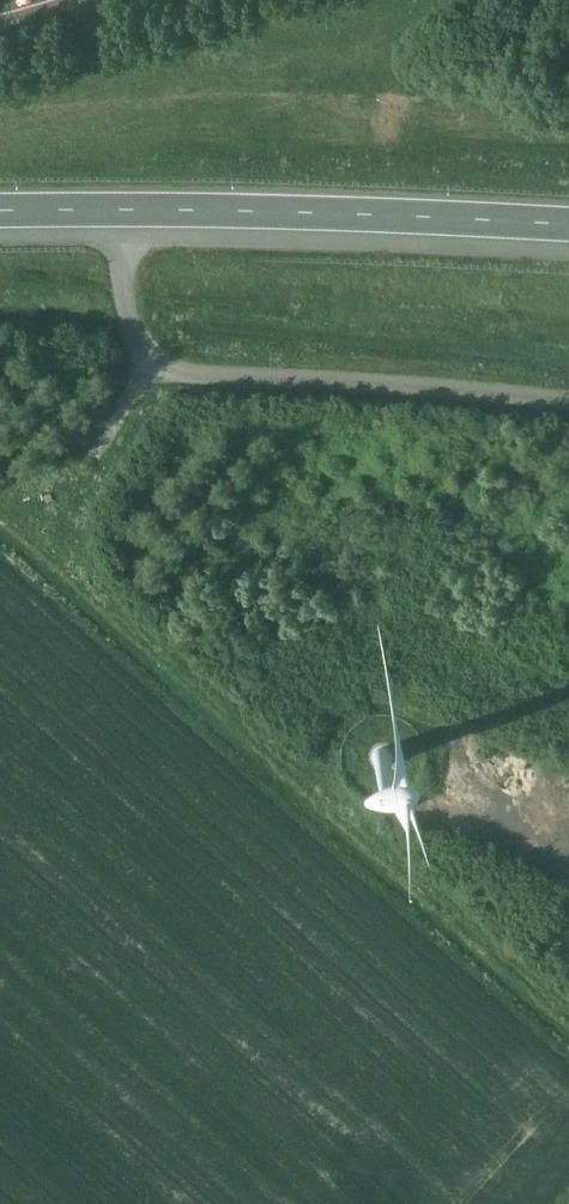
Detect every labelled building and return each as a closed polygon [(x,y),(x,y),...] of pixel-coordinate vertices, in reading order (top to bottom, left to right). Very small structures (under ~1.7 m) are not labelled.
[(54,500),(52,492),(44,495),(47,503),(54,500)]
